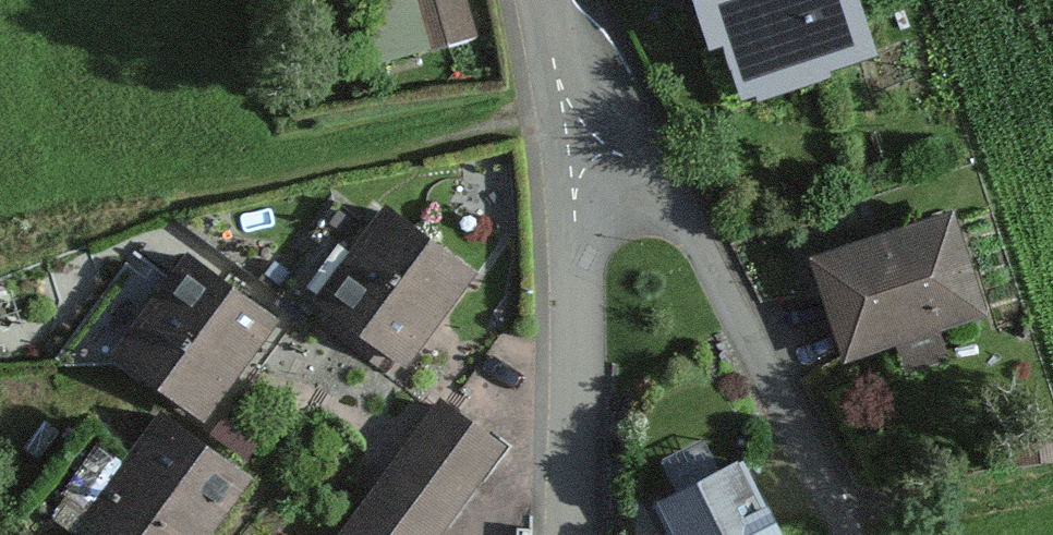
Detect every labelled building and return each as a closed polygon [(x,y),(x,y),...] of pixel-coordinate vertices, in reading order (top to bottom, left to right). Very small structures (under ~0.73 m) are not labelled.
[(386,56),(479,41),(472,0),(377,0),(386,56)] [(737,96),(860,57),(842,0),(707,0),(737,96)] [(389,204),(319,290),(400,355),(470,269),(389,204)] [(964,214),(816,267),(853,371),(1001,319),(964,214)] [(198,251),(130,345),(221,411),(289,317),(198,251)] [(511,449),(444,404),(353,534),(451,534),(511,449)] [(142,534),(196,534),(241,470),(160,415),(98,505),(142,534)] [(662,499),(679,534),(777,534),(742,462),(662,499)]
